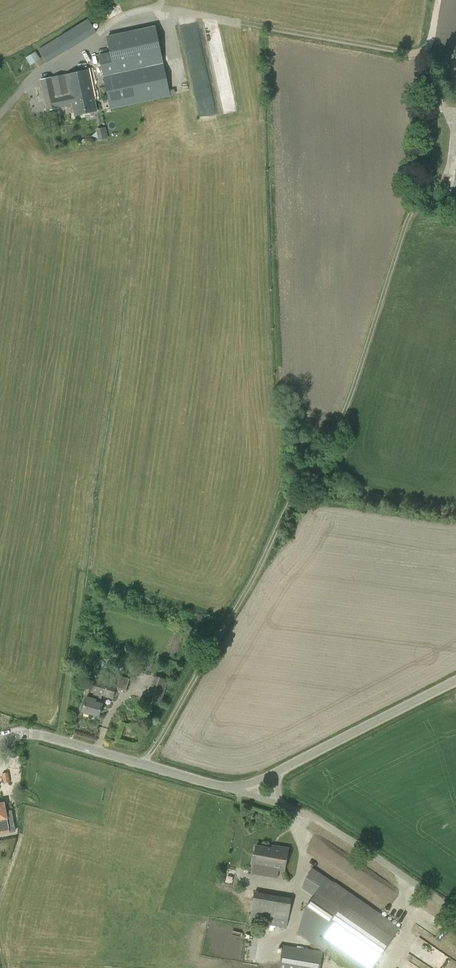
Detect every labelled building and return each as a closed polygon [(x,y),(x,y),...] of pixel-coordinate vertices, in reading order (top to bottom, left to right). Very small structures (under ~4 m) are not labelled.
[(88,19),(74,28),(82,41),(96,33),(88,19)] [(164,63),(163,61),(155,26),(106,37),(110,52),(98,55),(102,71),(103,77),(164,63)] [(47,63),(67,50),(59,37),(39,49),(47,63)] [(40,59),(36,51),(25,57),(30,65),(40,59)] [(170,96),(164,64),(103,77),(110,109),(170,96)] [(90,69),(66,75),(40,80),(47,111),(72,105),(75,116),(97,111),(95,99),(96,98),(90,69)] [(106,127),(95,128),(97,140),(108,138),(106,127)] [(103,696),(113,699),(116,689),(126,691),(129,679),(97,669),(90,692),(94,693),(92,698),(86,696),(82,711),(99,716),(103,704),(101,703),(103,696)] [(16,831),(12,810),(6,812),(4,802),(0,803),(0,834),(16,831)] [(277,846),(276,848),(255,845),(252,866),(284,871),(288,848),(277,846)] [(401,928),(313,869),(301,888),(299,900),(308,906),(303,914),(299,933),(315,944),(320,937),(329,943),(365,967),(373,967),(401,928)] [(291,898),(254,892),(249,922),(286,928),(291,898)] [(283,944),(279,962),(248,956),(246,967),(320,967),(324,951),(283,944)]
